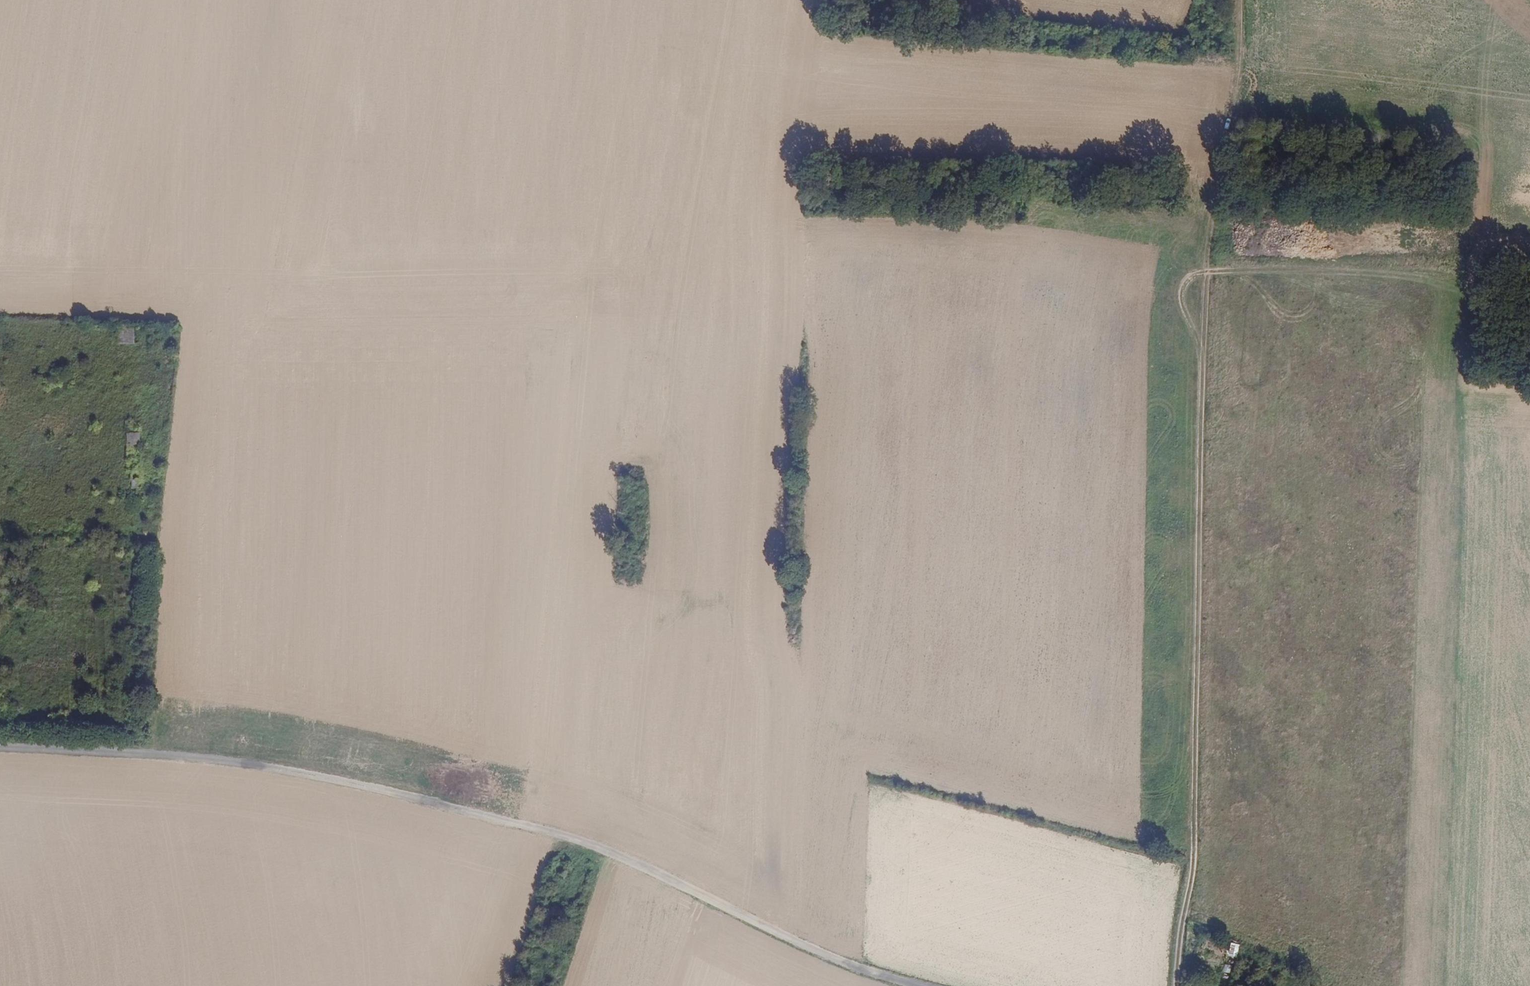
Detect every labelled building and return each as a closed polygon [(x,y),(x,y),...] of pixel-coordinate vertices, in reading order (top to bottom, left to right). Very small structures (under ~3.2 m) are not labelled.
[(134,328),(118,328),(118,345),(134,344),(134,328)] [(139,432),(126,433),(127,446),(140,444),(139,432)] [(1215,957),(1218,949),(1210,946),(1208,954),(1215,957)]
